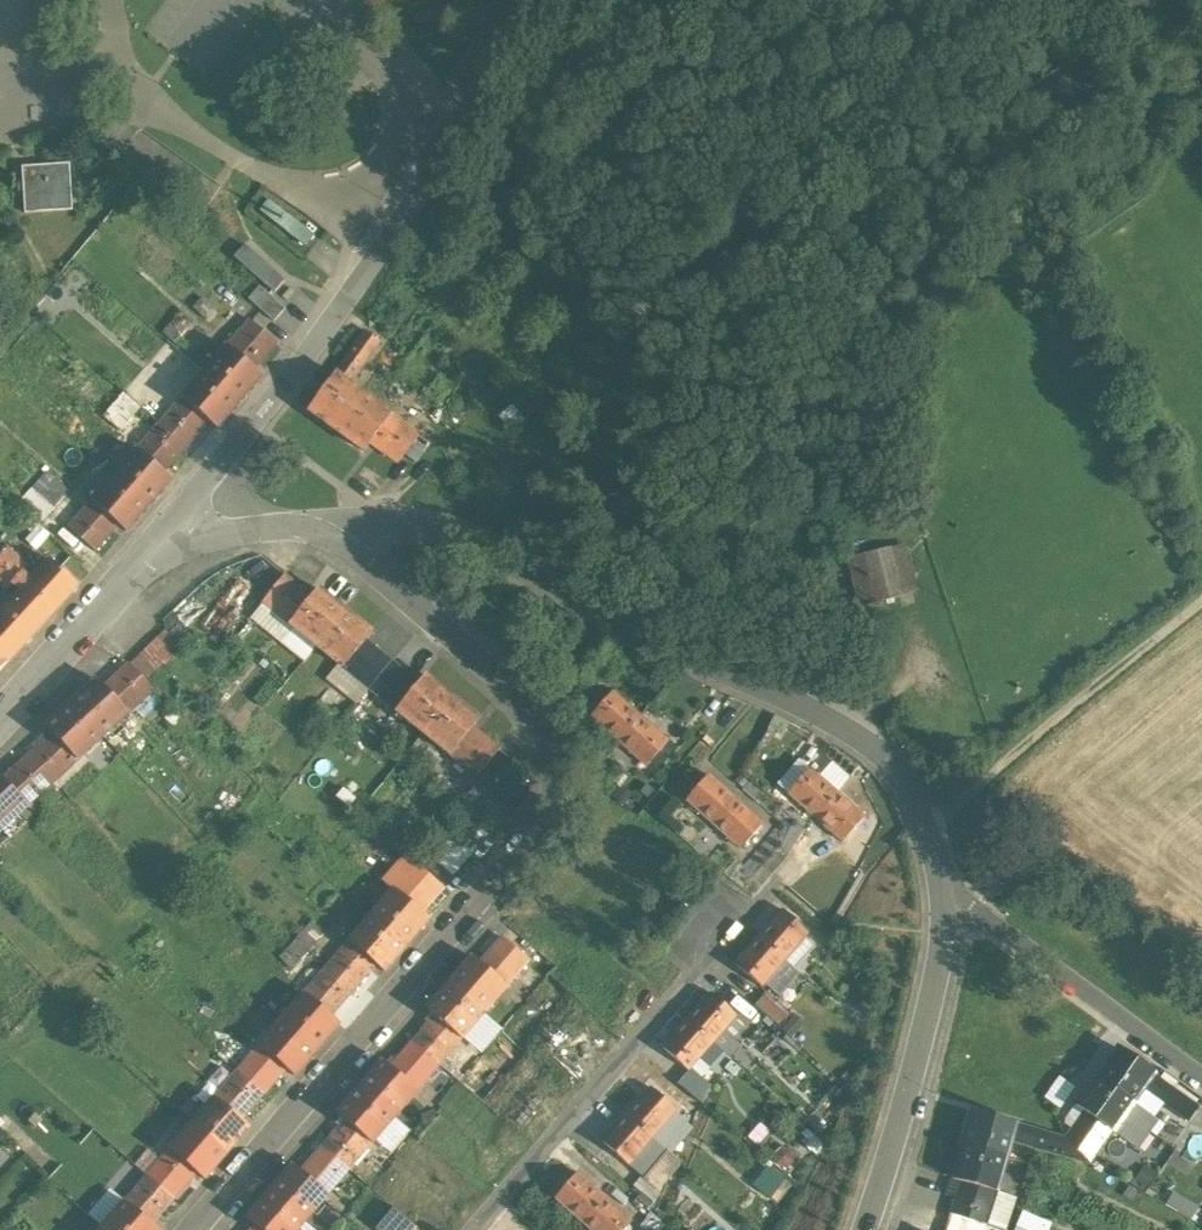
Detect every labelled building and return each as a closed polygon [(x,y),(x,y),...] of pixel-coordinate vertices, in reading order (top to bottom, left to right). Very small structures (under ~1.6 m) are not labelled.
[(69,163),(21,167),(25,213),(72,210),(69,163)] [(268,199),(259,211),(303,245),(312,234),(268,199)] [(285,281),(245,245),(234,257),(274,293),(285,281)] [(285,309),(260,286),(248,299),(274,322),(285,309)] [(276,341),(250,319),(226,346),(252,369),(276,341)] [(366,332),(334,374),(348,384),(379,342),(366,332)] [(252,369),(226,346),(204,371),(239,402),(261,377),(252,369)] [(239,402),(204,371),(181,397),(207,420),(216,428),(239,402)] [(348,384),(334,374),(307,410),(337,432),(365,396),(348,384)] [(419,436),(365,396),(337,432),(363,451),(370,443),(398,463),(404,455),(419,436)] [(181,397),(136,449),(162,471),(207,420),(181,397)] [(441,452),(419,436),(404,455),(427,472),(441,452)] [(162,471),(136,449),(113,475),(148,506),(171,479),(162,471)] [(148,506),(113,475),(90,501),(116,524),(125,532),(148,506)] [(51,507),(28,486),(18,498),(41,518),(51,507)] [(116,524),(90,501),(67,527),(93,550),(116,524)] [(7,546),(0,554),(0,562),(24,584),(29,579),(21,572),(27,565),(7,546)] [(889,549),(851,558),(862,606),(891,599),(887,585),(897,583),(889,549)] [(77,586),(48,559),(29,579),(24,584),(54,611),(77,586)] [(0,562),(0,584),(6,589),(12,583),(19,590),(24,584),(0,562)] [(311,597),(283,576),(262,602),(289,624),(311,597)] [(8,661),(54,611),(24,584),(19,590),(0,611),(0,653),(8,661)] [(311,597),(289,624),(317,646),(345,611),(317,589),(311,597)] [(371,633),(345,611),(317,646),(344,667),(365,641),(371,633)] [(168,662),(180,641),(162,630),(149,651),(168,662)] [(391,662),(365,641),(344,667),(370,688),(391,662)] [(8,661),(0,653),(0,670),(8,661)] [(418,683),(391,662),(370,688),(397,710),(418,683)] [(130,665),(104,689),(128,714),(153,691),(130,665)] [(418,683),(397,710),(424,732),(452,697),(424,675),(418,683)] [(104,689),(96,680),(72,703),(104,736),(128,714),(104,689)] [(613,693),(591,719),(618,743),(640,717),(613,693)] [(452,697),(424,732),(451,753),(473,727),(479,719),(452,697)] [(104,736),(72,703),(48,725),(56,733),(80,759),(104,736)] [(684,723),(665,707),(657,717),(676,732),(684,723)] [(640,717),(618,743),(646,766),(668,741),(640,717)] [(473,727),(451,753),(479,775),(500,749),(473,727)] [(56,733),(31,757),(54,782),(80,759),(56,733)] [(31,757),(6,780),(29,805),(54,782),(31,757)] [(810,769),(788,794),(815,818),(837,793),(810,769)] [(0,774),(0,823),(4,828),(29,805),(6,780),(0,774)] [(708,776),(686,801),(713,825),(735,800),(708,776)] [(750,782),(742,790),(758,804),(766,795),(750,782)] [(837,793),(815,818),(842,842),(864,816),(837,793)] [(735,800),(713,825),(740,849),(762,824),(735,800)] [(779,846),(761,865),(772,875),(789,855),(779,846)] [(416,864),(393,889),(420,912),(442,887),(416,864)] [(420,912),(393,889),(372,915),(405,943),(427,918),(420,912)] [(782,910),(759,938),(784,960),(803,938),(808,932),(782,910)] [(405,943),(372,915),(350,941),(376,963),(383,969),(405,943)] [(528,961),(500,937),(477,964),(505,988),(528,961)] [(784,960),(759,938),(735,965),(760,987),(763,984),(784,960)] [(803,938),(784,960),(794,968),(803,957),(804,958),(814,947),(803,938)] [(376,963),(350,941),(328,966),(354,989),(376,963)] [(803,957),(794,968),(799,973),(803,976),(812,965),(804,958),(803,957)] [(477,964),(470,958),(449,983),(484,1012),(505,988),(477,964)] [(784,960),(763,984),(778,996),(799,973),(794,968),(784,960)] [(354,989),(328,966),(305,992),(332,1015),(354,989)] [(484,1012),(449,983),(427,1009),(433,1014),(461,1038),(484,1012)] [(332,1015),(305,992),(284,1017),(317,1046),(339,1021),(332,1015)] [(790,1015),(765,993),(754,1005),(780,1027),(790,1015)] [(735,1016),(710,994),(686,1022),(711,1043),(735,1016)] [(433,1014),(411,1040),(439,1064),(461,1038),(433,1014)] [(317,1046),(284,1017),(260,1045),(287,1067),(294,1073),(317,1046)] [(711,1043),(686,1022),(662,1049),(687,1071),(711,1043)] [(411,1040),(390,1065),(417,1089),(439,1064),(411,1040)] [(731,1040),(721,1051),(729,1059),(739,1047),(731,1040)] [(287,1067),(260,1045),(237,1072),(264,1094),(287,1067)] [(1153,1075),(1116,1049),(1096,1077),(1133,1104),(1143,1090),(1153,1076),(1153,1075)] [(721,1051),(707,1067),(715,1074),(716,1072),(717,1073),(730,1059),(729,1059),(721,1051)] [(390,1065),(383,1060),(361,1086),(395,1115),(417,1089),(390,1065)] [(264,1094),(237,1072),(215,1098),(241,1120),(264,1094)] [(705,1090),(685,1075),(678,1085),(697,1100),(705,1090)] [(1196,1106),(1153,1076),(1143,1090),(1186,1120),(1196,1106)] [(1133,1104),(1096,1077),(1076,1105),(1084,1111),(1111,1131),(1113,1132),(1133,1104)] [(361,1086),(337,1113),(344,1119),(372,1143),(395,1115),(361,1086)] [(675,1111),(650,1089),(626,1116),(651,1138),(675,1111)] [(241,1120),(215,1098),(193,1124),(226,1152),(248,1126),(241,1120)] [(1084,1111),(1064,1139),(1092,1159),(1098,1151),(1111,1131),(1084,1111)] [(1015,1124),(971,1112),(962,1145),(1006,1158),(1011,1141),(1015,1125),(1015,1124)] [(626,1116),(602,1144),(628,1166),(634,1159),(650,1141),(651,1138),(626,1116)] [(344,1119),(321,1145),(349,1169),(372,1143),(344,1119)] [(226,1152),(193,1124),(170,1151),(196,1173),(203,1179),(226,1152)] [(1064,1139),(1015,1125),(1011,1141),(1088,1164),(1092,1159),(1064,1139)] [(650,1141),(634,1159),(645,1168),(660,1150),(650,1141)] [(349,1169),(321,1145),(299,1171),(327,1195),(349,1169)] [(1006,1158),(962,1145),(953,1179),(961,1181),(995,1191),(997,1191),(1006,1158)] [(170,1151),(148,1176),(174,1199),(196,1173),(170,1151)] [(1119,1165),(1098,1151),(1092,1159),(1113,1173),(1119,1165)] [(292,1165),(270,1192),(304,1221),(327,1195),(299,1171),(292,1165)] [(576,1174),(554,1200),(581,1224),(603,1198),(576,1174)] [(148,1176),(126,1202),(152,1225),(174,1199),(148,1176)] [(659,1194),(640,1178),(632,1187),(651,1203),(659,1194)] [(995,1191),(961,1181),(950,1213),(984,1224),(995,1191)] [(247,1218),(253,1224),(260,1229),(297,1229),(304,1221),(270,1192),(247,1218)] [(1175,1193),(1169,1206),(1194,1218),(1200,1204),(1175,1193)] [(603,1198),(581,1224),(588,1229),(624,1229),(631,1222),(603,1198)] [(646,1210),(635,1200),(628,1207),(640,1218),(646,1210)] [(126,1202),(102,1229),(103,1229),(159,1229),(152,1225),(126,1202)] [(418,1226),(397,1206),(375,1229),(414,1229),(418,1226)] [(1054,1221),(1024,1209),(1015,1229),(1050,1229),(1054,1221)] [(984,1224),(950,1213),(945,1229),(999,1229),(984,1224)]
